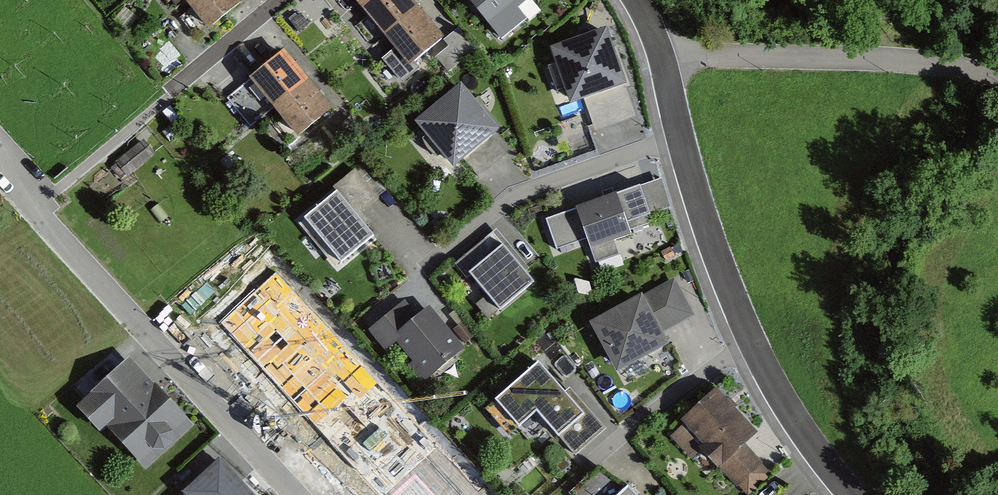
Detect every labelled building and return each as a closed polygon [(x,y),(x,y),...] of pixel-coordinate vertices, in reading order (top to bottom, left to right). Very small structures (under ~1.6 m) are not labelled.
[(235,0),(179,0),(204,31),(238,4),(235,0)] [(410,0),(359,0),(399,47),(385,59),(403,80),(416,68),(413,64),(443,39),(410,0)] [(501,37),(523,18),(514,7),(523,0),(470,0),(501,37)] [(626,76),(605,20),(551,40),(572,97),(581,93),(592,122),(633,107),(622,78),(626,76)] [(474,50),(458,29),(445,40),(450,47),(438,57),(449,71),(474,50)] [(306,81),(283,53),(227,99),(251,127),(276,106),(306,81)] [(498,121),(462,78),(416,117),(455,161),(461,156),(478,175),(507,150),(489,129),(498,121)] [(330,110),(306,81),(276,106),(299,135),(330,110)] [(153,154),(143,142),(118,162),(120,164),(116,168),(123,176),(127,173),(128,174),(153,154)] [(337,189),(308,213),(343,256),(377,228),(362,210),(380,195),(355,165),(333,183),(337,189)] [(637,185),(571,208),(585,248),(625,234),(622,225),(647,216),(637,185)] [(495,227),(454,259),(464,273),(468,269),(496,305),(533,277),(495,227)] [(695,312),(676,275),(643,293),(640,286),(584,316),(612,368),(667,338),(662,330),(695,312)] [(412,317),(401,303),(370,327),(388,350),(394,345),(419,377),(459,347),(427,305),(412,317)] [(195,423),(129,353),(81,397),(147,467),(195,423)] [(578,414),(531,362),(490,401),(514,427),(532,411),(574,455),(603,428),(585,408),(578,414)] [(755,432),(714,384),(672,419),(713,468),(755,432)] [(221,455),(180,492),(182,494),(257,494),(221,455)] [(623,484),(611,494),(633,494),(623,484)]
